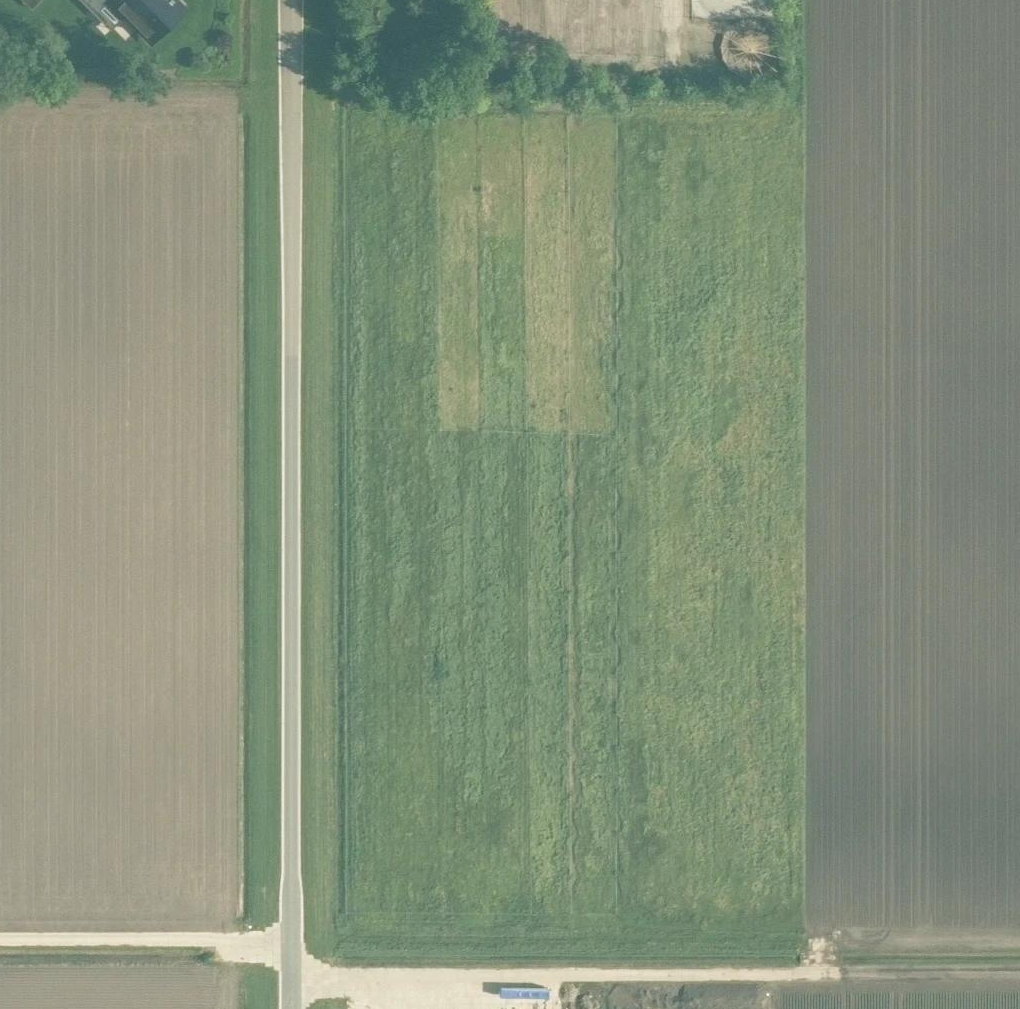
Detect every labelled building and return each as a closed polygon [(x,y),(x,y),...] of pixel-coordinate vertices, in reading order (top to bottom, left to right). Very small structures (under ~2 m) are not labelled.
[(93,13),(103,3),(120,20),(124,15),(150,41),(169,22),(164,17),(178,3),(175,0),(80,0),(93,13)]
